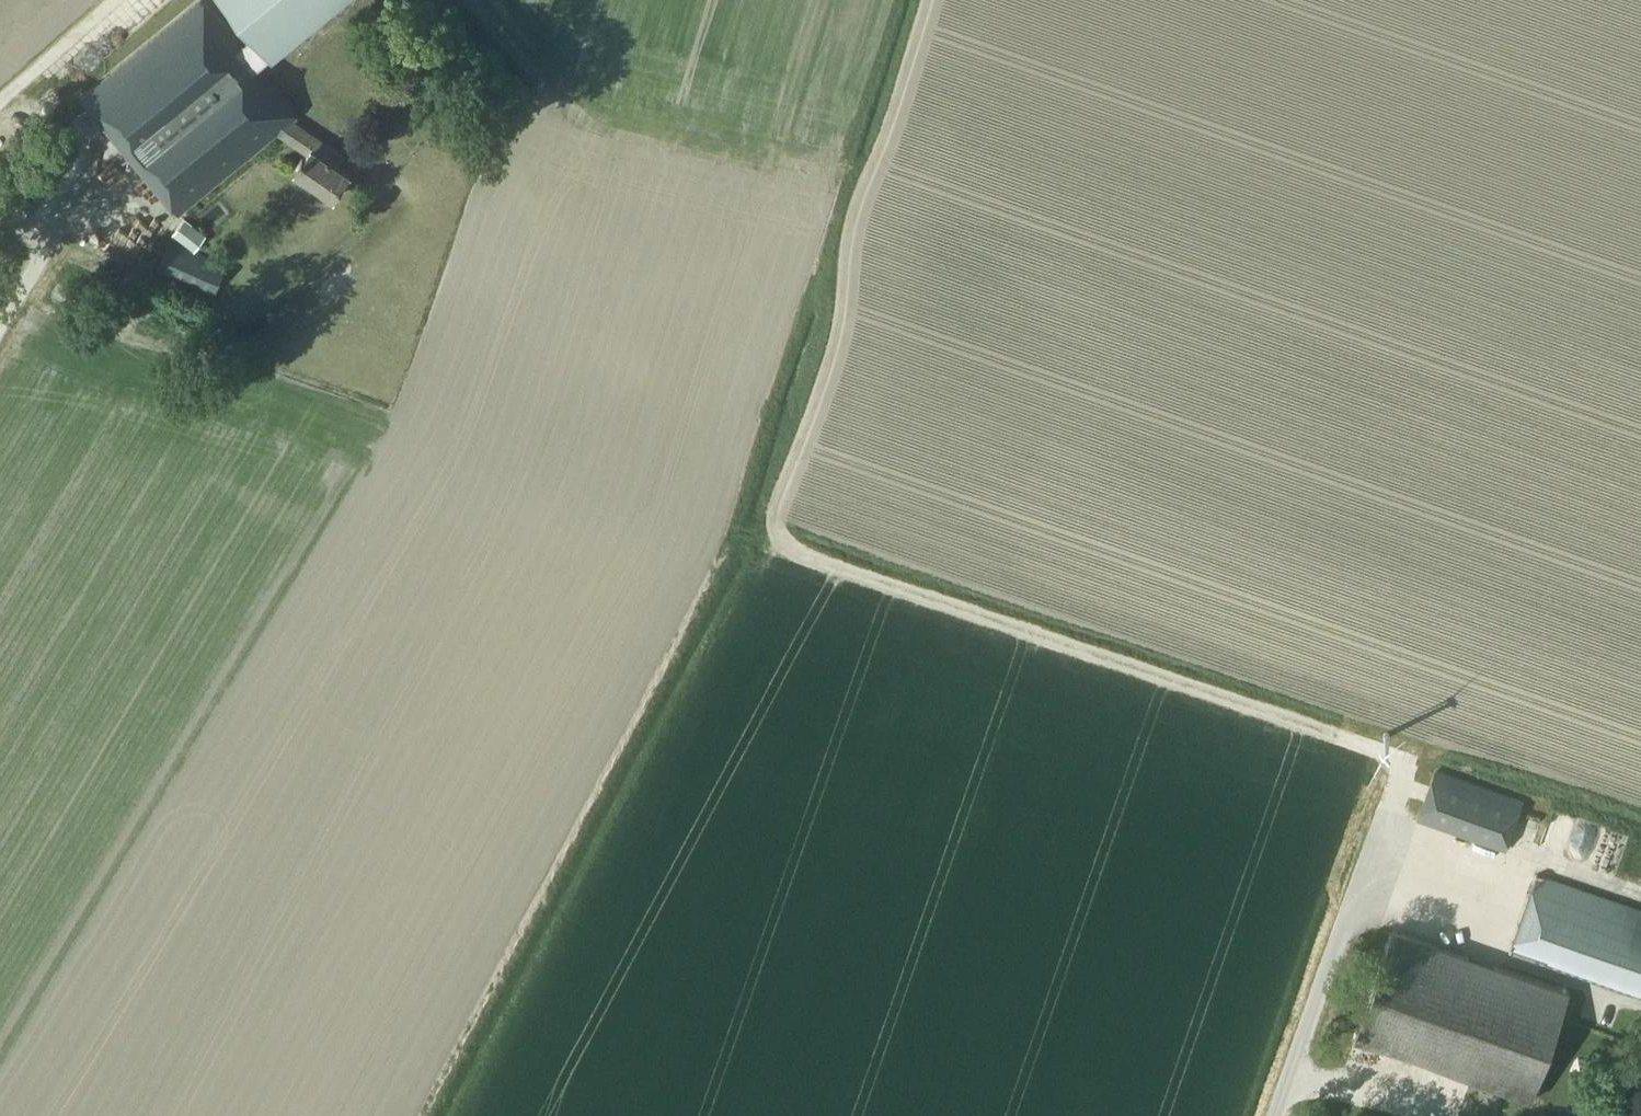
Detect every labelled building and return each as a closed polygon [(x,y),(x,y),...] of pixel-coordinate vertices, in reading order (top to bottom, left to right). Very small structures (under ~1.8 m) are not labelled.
[(350,172),(338,164),(345,153),(293,119),(297,113),(258,66),(271,56),(273,58),(344,0),(227,0),(254,33),(240,44),(204,0),(196,0),(82,94),(179,212),(277,131),(308,151),(295,170),(334,196),(350,172)] [(207,234),(184,217),(173,232),(195,249),(207,234)] [(226,263),(168,241),(156,272),(214,295),(226,263)] [(1436,770),(1418,821),(1504,851),(1522,800),(1436,770)] [(1640,996),(1640,909),(1538,874),(1511,952),(1640,996)] [(1532,1100),(1570,989),(1393,928),(1355,1039),(1532,1100)]
